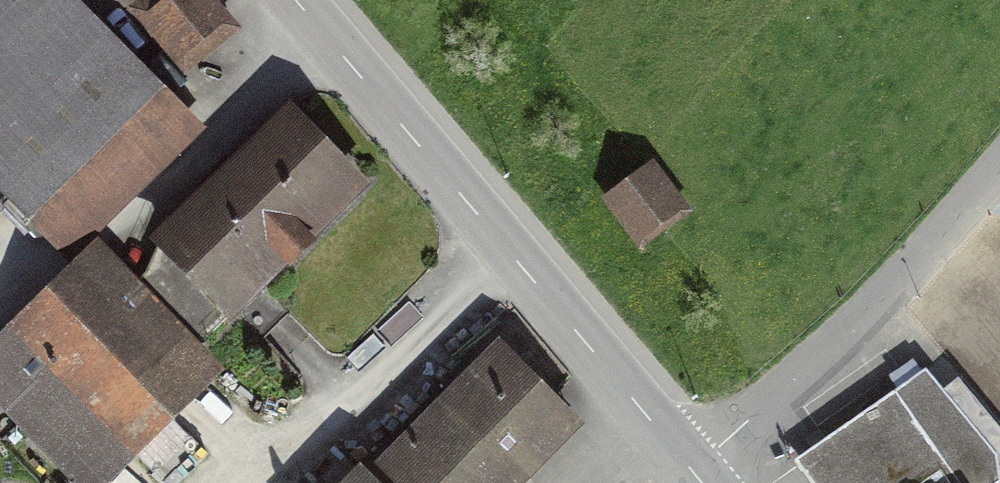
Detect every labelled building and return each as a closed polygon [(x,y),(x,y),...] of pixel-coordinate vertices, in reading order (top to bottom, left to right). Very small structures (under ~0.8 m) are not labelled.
[(153,13),(184,51),(217,24),(197,0),(169,0),(153,13)] [(59,239),(170,129),(143,103),(154,92),(106,43),(40,110),(0,70),(0,179),(59,239)] [(289,129),(166,249),(230,314),(353,194),(289,129)] [(642,181),(611,207),(639,241),(670,215),(642,181)] [(0,353),(0,374),(87,479),(201,385),(104,268),(0,353)] [(369,482),(517,482),(568,435),(498,362),(369,482)] [(830,482),(990,482),(989,460),(925,369),(807,450),(830,482)]
